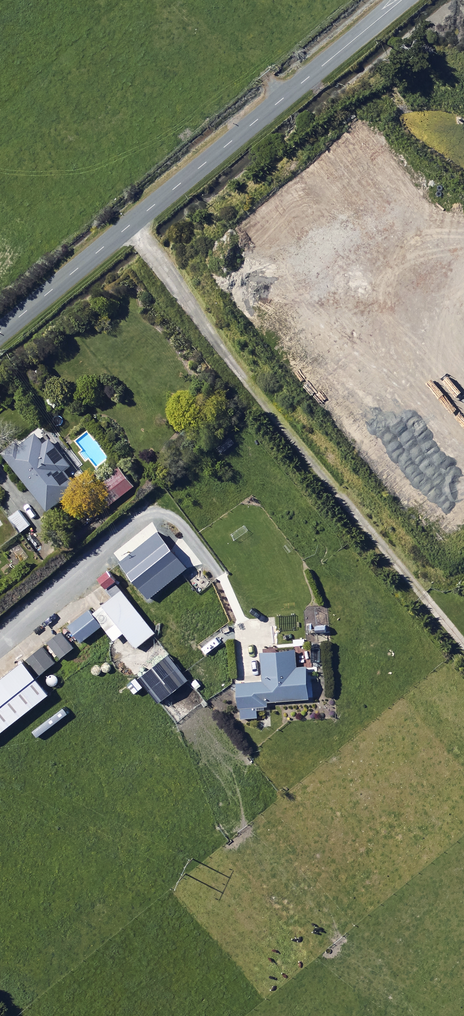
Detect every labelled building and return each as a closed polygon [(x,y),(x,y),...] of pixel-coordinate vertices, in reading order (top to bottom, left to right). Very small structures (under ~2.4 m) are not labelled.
[(46,445),(37,434),(6,457),(47,512),(78,489),(66,474),(75,468),(54,439),(46,445)] [(33,525),(21,510),(11,519),(22,533),(33,525)] [(147,598),(182,571),(155,536),(120,563),(147,598)] [(108,589),(117,583),(119,581),(112,572),(101,581),(108,589)] [(117,583),(108,589),(115,599),(105,607),(118,625),(138,649),(157,634),(117,583)] [(94,615),(104,628),(108,633),(118,625),(105,607),(94,615)] [(84,644),(104,628),(94,615),(90,610),(70,626),(84,644)] [(317,626),(317,635),(331,634),(331,625),(317,626)] [(76,649),(63,633),(49,643),(62,660),(76,649)] [(57,664),(44,648),(28,661),(42,677),(57,664)] [(261,683),(239,685),(242,721),(260,720),(260,713),(266,713),(266,707),(313,704),(310,668),(299,669),(298,651),(259,654),(261,683)] [(188,680),(170,654),(139,679),(159,702),(188,680)] [(21,665),(0,681),(0,736),(47,697),(21,665)] [(141,688),(135,679),(127,686),(134,694),(141,688)]
